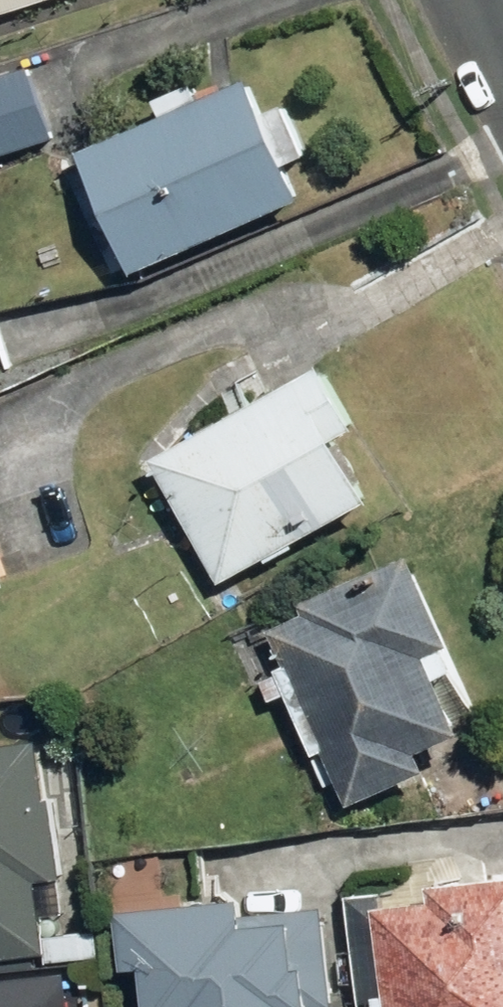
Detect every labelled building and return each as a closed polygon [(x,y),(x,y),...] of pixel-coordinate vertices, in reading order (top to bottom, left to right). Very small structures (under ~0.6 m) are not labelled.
[(0,71),(0,156),(65,134),(40,58),(0,71)] [(316,155),(325,151),(301,99),(277,109),(259,71),(207,95),(198,74),(160,92),(166,103),(81,143),(139,266),(327,178),(316,155)] [(231,571),(393,486),(360,424),(383,412),(351,351),(166,448),(231,571)] [(29,575),(0,486),(0,584),(29,575)] [(354,806),(442,771),(434,749),(483,730),(451,647),(475,638),(435,535),(309,584),(319,610),(282,624),(296,659),(267,670),(278,698),(300,690),(337,787),(345,784),(354,806)] [(53,947),(48,884),(79,881),(71,782),(57,783),(53,734),(0,738),(0,954),(53,947)] [(389,896),(400,1006),(502,1006),(502,854),(428,861),(431,891),(389,896)] [(268,896),(131,900),(133,962),(151,961),(153,1006),(345,1006),(341,894),(307,895),(307,908),(268,909),(268,896)] [(0,969),(0,1006),(84,1006),(82,964),(0,969)]
